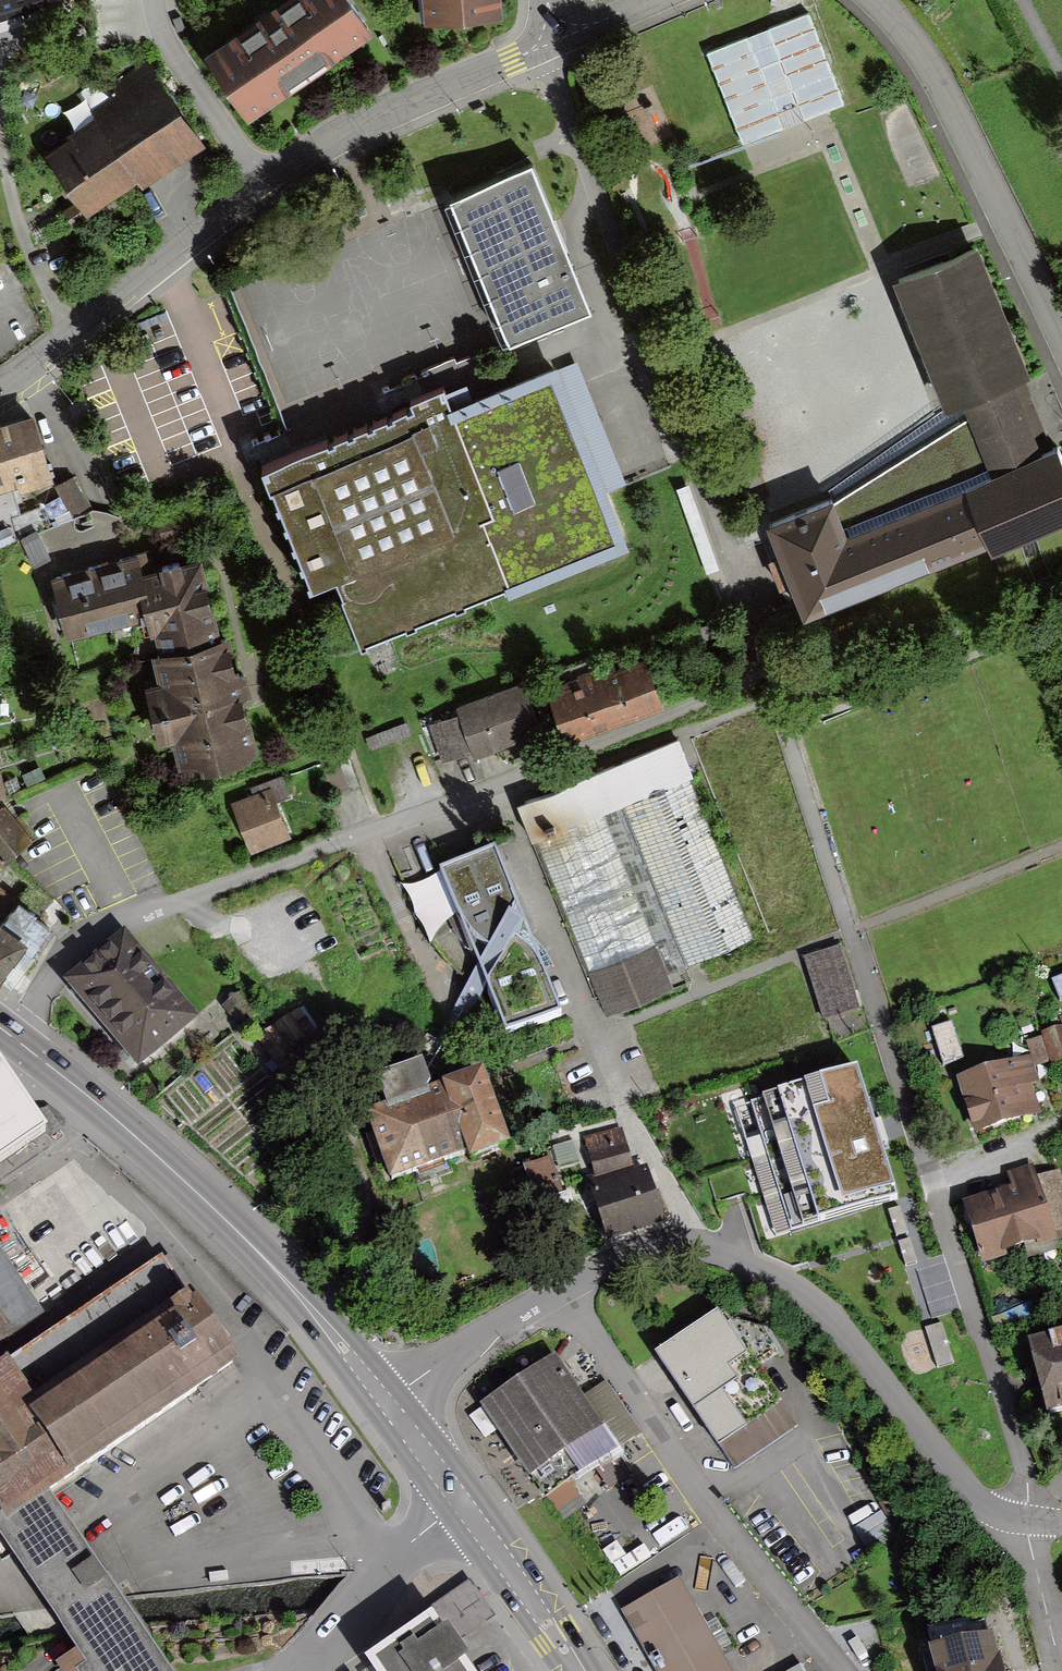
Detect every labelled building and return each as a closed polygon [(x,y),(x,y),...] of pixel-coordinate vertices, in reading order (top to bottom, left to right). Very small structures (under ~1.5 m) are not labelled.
[(49,0),(0,0),(0,16),(49,0)] [(201,61),(244,126),(376,38),(350,0),(291,0),(267,16),(201,61)] [(426,42),(502,36),(499,0),(422,0),(426,42)] [(704,55),(739,146),(840,107),(804,16),(704,55)] [(97,121),(46,156),(90,217),(138,184),(143,192),(205,148),(149,68),(89,110),(97,121)] [(583,309),(530,169),(459,196),(512,336),(583,309)] [(968,389),(1016,371),(1026,367),(981,248),(901,278),(946,397),(968,389)] [(455,383),(260,462),(311,588),(338,577),(365,643),(630,535),(608,480),(556,354),(460,393),(455,383)] [(968,389),(972,405),(841,485),(772,507),(791,557),(809,605),(990,536),(994,545),(1061,520),(1061,455),(1055,438),(1043,442),(1035,421),(1025,396),(1016,371),(968,389)] [(14,491),(18,490),(20,496),(54,486),(35,419),(0,429),(0,495),(14,491)] [(76,476),(57,486),(71,514),(90,504),(76,476)] [(14,491),(0,495),(0,548),(48,524),(43,505),(21,515),(14,491)] [(39,533),(21,541),(33,570),(51,562),(39,533)] [(51,580),(68,643),(144,622),(139,601),(146,599),(140,578),(151,575),(145,554),(51,580)] [(139,601),(144,622),(149,641),(155,639),(159,658),(220,643),(200,563),(151,575),(140,578),(146,599),(139,601)] [(227,641),(220,643),(159,658),(152,660),(158,687),(146,690),(160,746),(176,742),(182,768),(203,763),(206,775),(256,763),(242,703),(249,701),(244,680),(237,682),(227,641)] [(642,656),(597,672),(612,715),(657,699),(642,656)] [(612,715),(597,672),(552,688),(568,731),(612,715)] [(473,743),(475,748),(538,725),(523,683),(459,706),(473,743)] [(473,743),(459,706),(428,718),(441,755),(473,743)] [(364,736),(370,750),(409,735),(403,721),(364,736)] [(673,971),(756,942),(685,740),(570,781),(587,828),(546,842),(608,1017),(680,991),(673,971)] [(234,798),(250,848),(288,836),(276,797),(288,793),(282,773),(253,782),(256,791),(234,798)] [(28,842),(0,810),(0,866),(28,842)] [(487,989),(506,1036),(561,1013),(494,848),(439,870),(478,967),(455,1012),(469,1019),(487,989)] [(0,971),(0,982),(9,989),(65,915),(25,886),(0,920),(0,926),(21,942),(0,971)] [(21,942),(0,926),(0,971),(21,942)] [(62,992),(127,1072),(185,1025),(120,945),(62,992)] [(853,1009),(834,952),(804,962),(823,1019),(853,1009)] [(1053,982),(1060,1000),(1061,999),(1061,979),(1053,982)] [(961,1060),(949,1026),(931,1032),(942,1066),(961,1060)] [(1030,1042),(1037,1067),(1061,1061),(1061,1055),(1057,1035),(1030,1042)] [(0,1057),(0,1162),(51,1129),(0,1057)] [(366,1113),(390,1181),(466,1154),(441,1085),(433,1088),(423,1060),(375,1077),(386,1106),(366,1113)] [(959,1085),(976,1133),(1040,1111),(1022,1062),(959,1085)] [(899,1197),(858,1069),(735,1108),(777,1237),(899,1197)] [(483,1070),(441,1085),(466,1154),(469,1162),(511,1147),(483,1070)] [(588,1182),(609,1245),(667,1226),(647,1165),(635,1169),(622,1128),(583,1138),(596,1179),(588,1182)] [(1035,1184),(970,1204),(987,1259),(1052,1239),(1035,1184)] [(43,1311),(9,1261),(0,1249),(0,1340),(43,1311)] [(7,1517),(50,1487),(242,1358),(171,1251),(0,1365),(0,1508),(1,1509),(7,1517)] [(1008,1313),(1011,1326),(1050,1316),(1047,1303),(1008,1313)] [(718,1313),(656,1355),(719,1447),(720,1447),(735,1470),(798,1427),(782,1404),(783,1403),(760,1370),(784,1350),(769,1329),(721,1318),(718,1313)] [(930,1328),(939,1368),(957,1364),(947,1324),(930,1328)] [(1030,1341),(1045,1402),(1061,1398),(1061,1333),(1030,1341)] [(480,1405),(530,1478),(532,1476),(563,1522),(632,1475),(617,1453),(645,1434),(607,1379),(584,1395),(555,1353),(480,1405)] [(7,1517),(1,1509),(0,1510),(0,1532),(12,1551),(66,1628),(89,1659),(76,1668),(78,1670),(175,1670),(136,1616),(67,1519),(50,1487),(7,1517)] [(621,1611),(655,1670),(733,1670),(681,1578),(621,1611)] [(435,1619),(453,1647),(495,1620),(470,1581),(428,1609),(435,1619)] [(370,1670),(469,1670),(453,1647),(435,1619),(366,1666),(370,1670)] [(927,1670),(1003,1670),(993,1633),(930,1650),(933,1663),(926,1665),(927,1670)]
